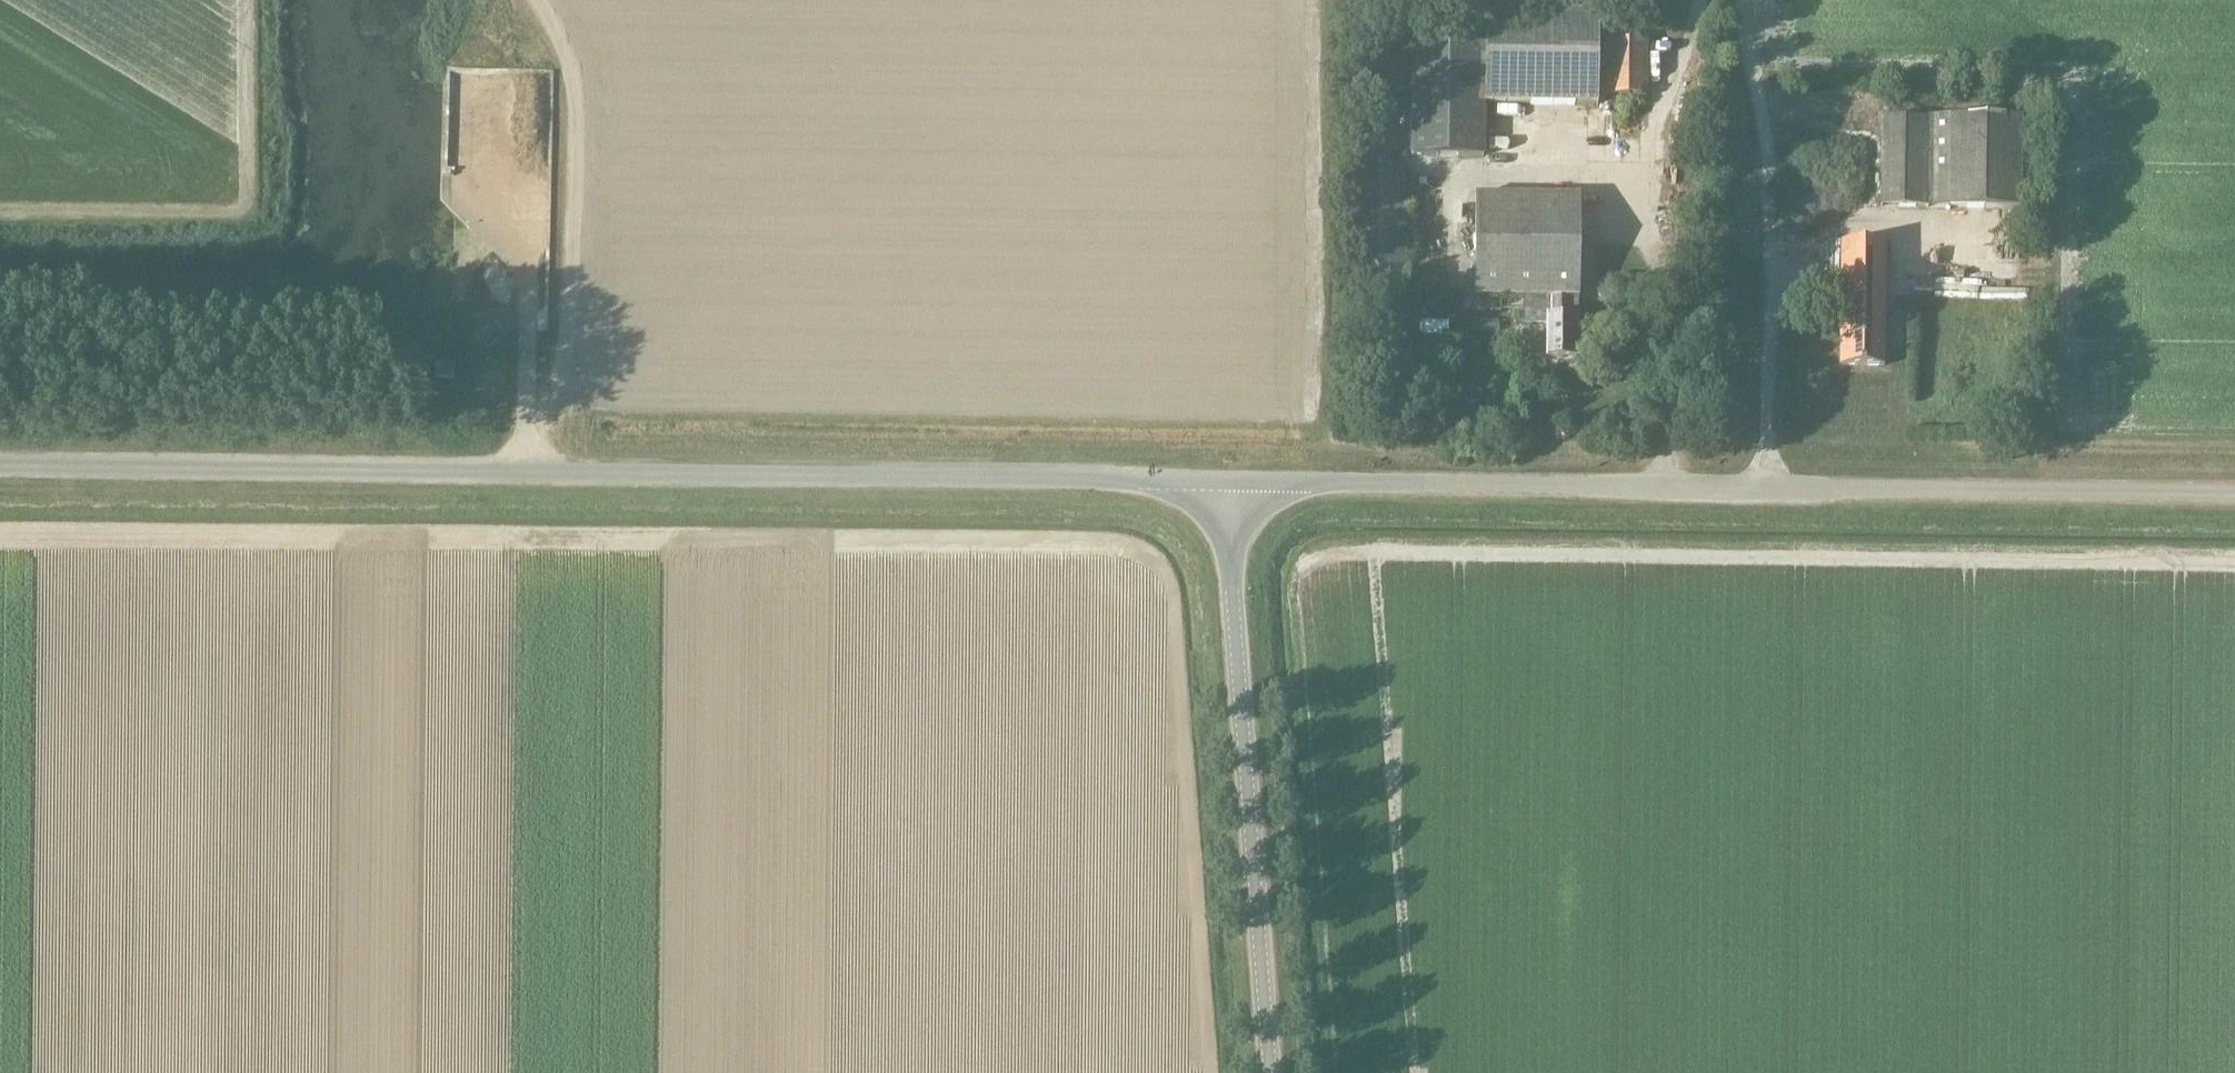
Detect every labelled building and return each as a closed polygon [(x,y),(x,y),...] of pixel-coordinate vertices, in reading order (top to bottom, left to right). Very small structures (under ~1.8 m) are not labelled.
[(1484,30),(1411,30),(1410,155),(1482,155),(1483,103),(1597,103),(1597,13),(1484,12),(1484,30)] [(1647,95),(1648,40),(1601,40),(1600,95),(1647,95)] [(468,184),(469,115),(453,115),(451,183),(468,184)] [(2019,209),(2020,116),(1947,115),(1946,208),(2019,209)] [(1926,206),(1927,117),(1881,116),(1879,205),(1926,206)] [(1622,141),(1621,119),(1588,120),(1589,142),(1622,141)] [(1577,319),(1578,219),(1579,195),(1476,194),(1475,294),(1523,295),(1522,324),(1546,324),(1546,358),(1575,358),(1575,319),(1577,319)] [(1883,365),(1884,240),(1840,240),(1839,280),(1838,280),(1838,299),(1839,299),(1838,365),(1883,365)] [(1639,290),(1640,274),(1615,273),(1614,290),(1639,290)] [(1432,291),(1433,280),(1411,277),(1409,288),(1432,291)] [(435,364),(435,378),(454,378),(454,364),(435,364)]
